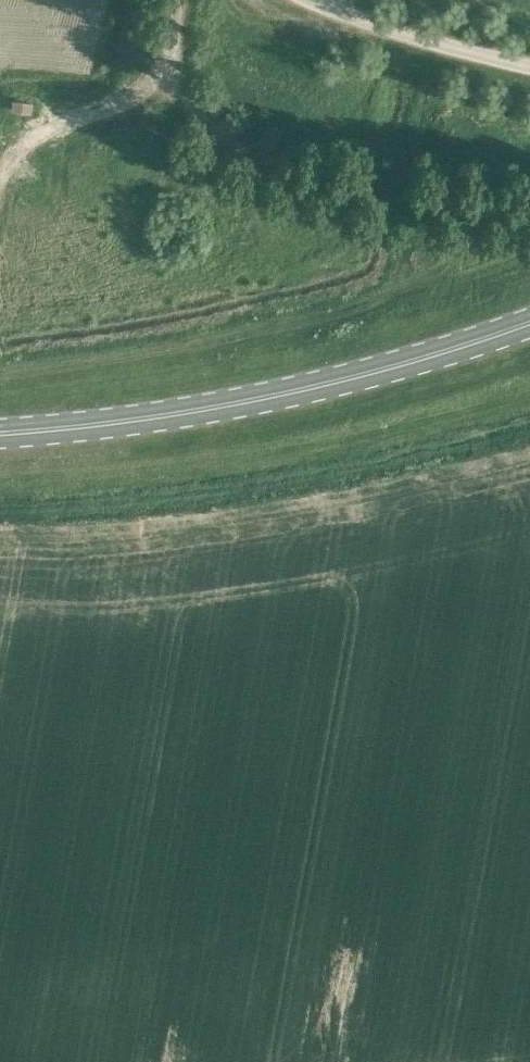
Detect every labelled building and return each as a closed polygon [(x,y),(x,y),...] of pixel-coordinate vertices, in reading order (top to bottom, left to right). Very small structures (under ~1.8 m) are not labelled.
[(28,104),(8,102),(7,113),(27,115),(28,104)]
